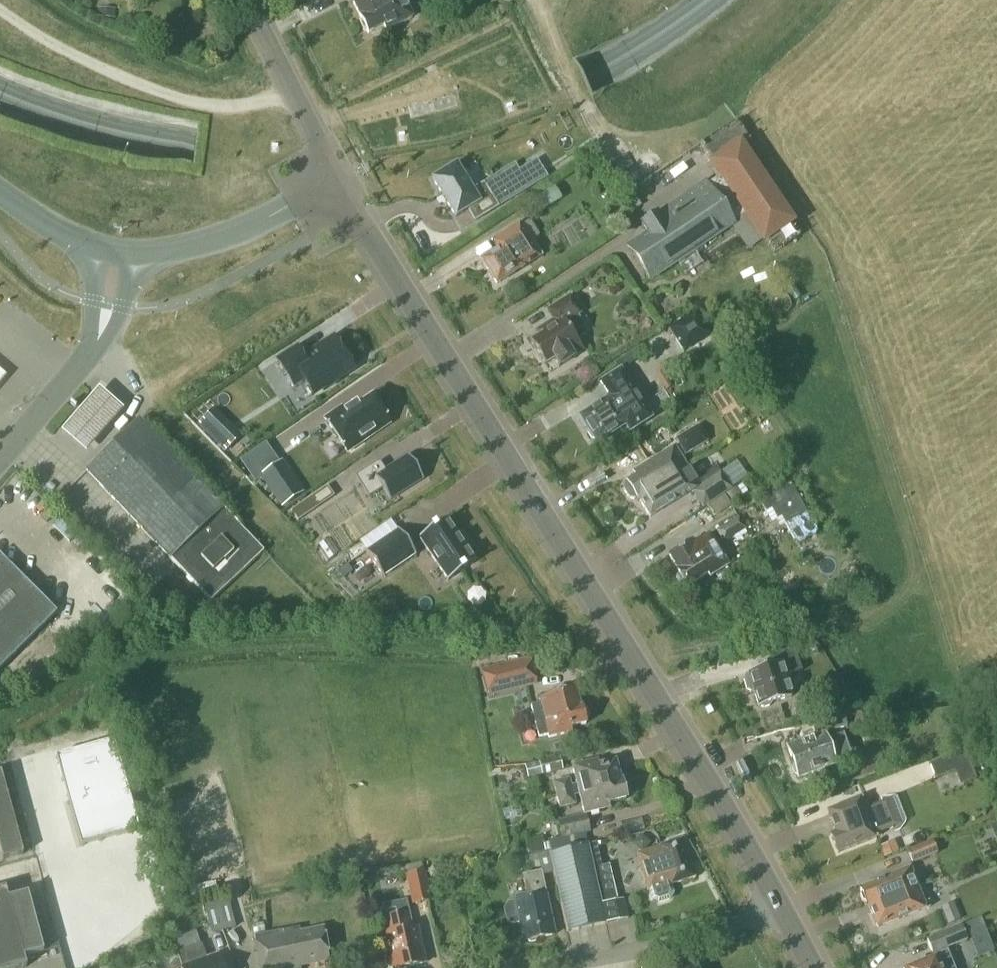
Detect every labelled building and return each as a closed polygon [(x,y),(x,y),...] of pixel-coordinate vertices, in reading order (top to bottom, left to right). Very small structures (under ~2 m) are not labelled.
[(353,3),(360,18),(362,21),(360,24),(363,31),(367,32),(368,34),(384,26),(386,30),(411,18),(405,6),(407,5),(404,0),(405,0),(360,0),(353,3)] [(701,176),(635,220),(643,231),(622,245),(647,281),(650,279),(747,214),(764,239),(790,222),(739,147),(714,164),(721,175),(707,184),(701,176)] [(496,207),(482,184),(471,191),(454,165),(430,180),(454,218),(467,210),(474,221),(496,207)] [(492,281),(494,281),(497,284),(542,255),(533,240),(531,242),(519,224),(492,241),(497,251),(482,260),(489,271),(488,274),(492,281)] [(554,321),(537,332),(540,336),(531,342),(545,363),(554,358),(559,367),(584,351),(573,334),(585,326),(578,315),(581,314),(569,296),(547,310),(554,321)] [(695,340),(708,332),(696,312),(683,320),(695,340)] [(297,347),(277,360),(293,385),(303,379),(313,394),(354,368),(334,338),(304,357),(297,347)] [(653,418),(638,395),(620,368),(597,383),(606,397),(603,395),(595,401),(595,405),(577,416),(587,431),(585,433),(590,441),(592,440),(596,446),(624,427),(629,434),(653,418)] [(101,386),(64,429),(76,440),(87,451),(125,406),(113,396),(101,386)] [(328,429),(348,459),(351,457),(353,459),(363,452),(361,450),(389,431),(373,407),(360,416),(357,412),(346,420),(344,418),(328,429)] [(221,420),(211,410),(196,426),(206,435),(221,420)] [(264,551),(237,522),(138,421),(86,470),(211,601),(264,551)] [(678,444),(674,446),(632,474),(634,477),(624,483),(623,490),(629,499),(634,500),(638,497),(637,495),(685,464),(681,457),(706,440),(696,425),(675,439),(678,444)] [(380,461),(355,476),(369,497),(382,489),(389,500),(423,479),(408,455),(385,470),(380,461)] [(695,479),(685,464),(637,495),(638,497),(650,517),(690,490),(702,509),(732,489),(720,471),(719,471),(716,466),(695,479)] [(273,468),(261,476),(281,506),(299,494),(289,479),(283,483),(273,468)] [(790,483),(760,502),(766,512),(771,509),(778,518),(782,516),(785,522),(798,542),(819,529),(790,483)] [(306,518),(343,496),(336,484),(299,506),(306,518)] [(716,530),(724,543),(746,529),(738,516),(716,530)] [(446,518),(419,537),(448,581),(476,562),(446,518)] [(399,529),(366,552),(382,576),(415,554),(399,529)] [(709,577),(729,565),(710,534),(695,544),(693,540),(670,555),(678,569),(677,569),(687,586),(707,573),(709,577)] [(57,612),(0,555),(0,669),(57,612)] [(770,646),(774,659),(795,653),(791,640),(770,646)] [(530,657),(481,670),(488,698),(537,685),(530,657)] [(786,662),(781,663),(764,668),(763,664),(757,666),(759,670),(746,674),(744,679),(747,689),(751,691),(754,690),(759,706),(791,696),(785,676),(790,675),(786,662)] [(581,708),(576,691),(561,695),(560,689),(553,691),(555,696),(539,701),(540,705),(532,707),(539,737),(548,735),(549,738),(572,732),(571,728),(586,724),(586,723),(588,718),(586,711),(583,710),(582,707),(581,708)] [(820,717),(825,733),(847,726),(841,709),(820,717)] [(839,731),(824,736),(823,733),(787,746),(798,777),(834,764),(834,765),(849,760),(839,731)] [(952,755),(963,784),(977,779),(965,750),(952,755)] [(148,868),(117,752),(59,767),(90,883),(148,868)] [(542,775),(563,770),(559,756),(524,765),(527,778),(541,775),(542,775)] [(876,775),(870,758),(846,767),(852,784),(876,775)] [(554,783),(558,796),(620,780),(615,761),(599,765),(598,760),(573,767),(577,784),(571,785),(569,779),(554,783)] [(620,781),(620,780),(558,796),(561,808),(576,804),(574,796),(580,795),(585,814),(610,808),(609,804),(626,799),(625,796),(627,792),(625,785),(622,784),(621,780),(620,781)] [(865,796),(827,811),(836,833),(831,835),(838,853),(877,837),(876,836),(880,835),(878,831),(897,823),(888,799),(869,806),(865,796)] [(561,838),(585,833),(590,832),(586,814),(557,821),(561,838)] [(563,848),(549,852),(567,932),(628,918),(624,898),(617,900),(609,864),(601,866),(596,842),(587,844),(585,833),(561,838),(563,848)] [(542,836),(525,840),(527,854),(545,850),(542,836)] [(694,877),(682,839),(660,846),(660,847),(637,854),(652,900),(658,904),(670,900),(673,893),(670,884),(672,883),(672,884),(694,877)] [(894,840),(878,846),(882,858),(899,852),(894,840)] [(936,855),(931,841),(908,849),(913,863),(936,855)] [(412,904),(431,900),(421,862),(405,866),(407,875),(405,876),(412,904)] [(869,905),(917,886),(910,869),(860,889),(867,906),(869,905)] [(514,902),(507,903),(503,909),(505,921),(512,925),(519,923),(523,941),(554,934),(540,872),(522,876),(526,893),(513,896),(514,902)] [(188,888),(190,898),(217,892),(215,882),(188,888)] [(926,908),(917,886),(869,905),(877,927),(926,908)] [(0,890),(0,967),(22,967),(27,967),(24,957),(8,898),(5,889),(0,890)] [(43,952),(28,893),(8,898),(24,957),(43,952)] [(236,927),(229,900),(204,906),(211,934),(236,927)] [(405,913),(402,902),(382,906),(384,915),(383,915),(384,918),(383,918),(387,934),(385,935),(393,967),(401,967),(425,963),(417,928),(411,929),(407,913),(405,913)] [(960,919),(953,903),(940,908),(947,925),(960,919)] [(961,924),(927,938),(933,954),(967,940),(961,924)] [(329,960),(323,928),(300,933),(299,927),(254,936),(260,967),(301,967),(300,966),(329,960)] [(218,954),(206,958),(201,944),(200,945),(196,932),(174,940),(178,952),(154,961),(156,967),(182,967),(223,967),(218,954)] [(948,957),(936,962),(934,957),(907,967),(952,967),(948,957)]
